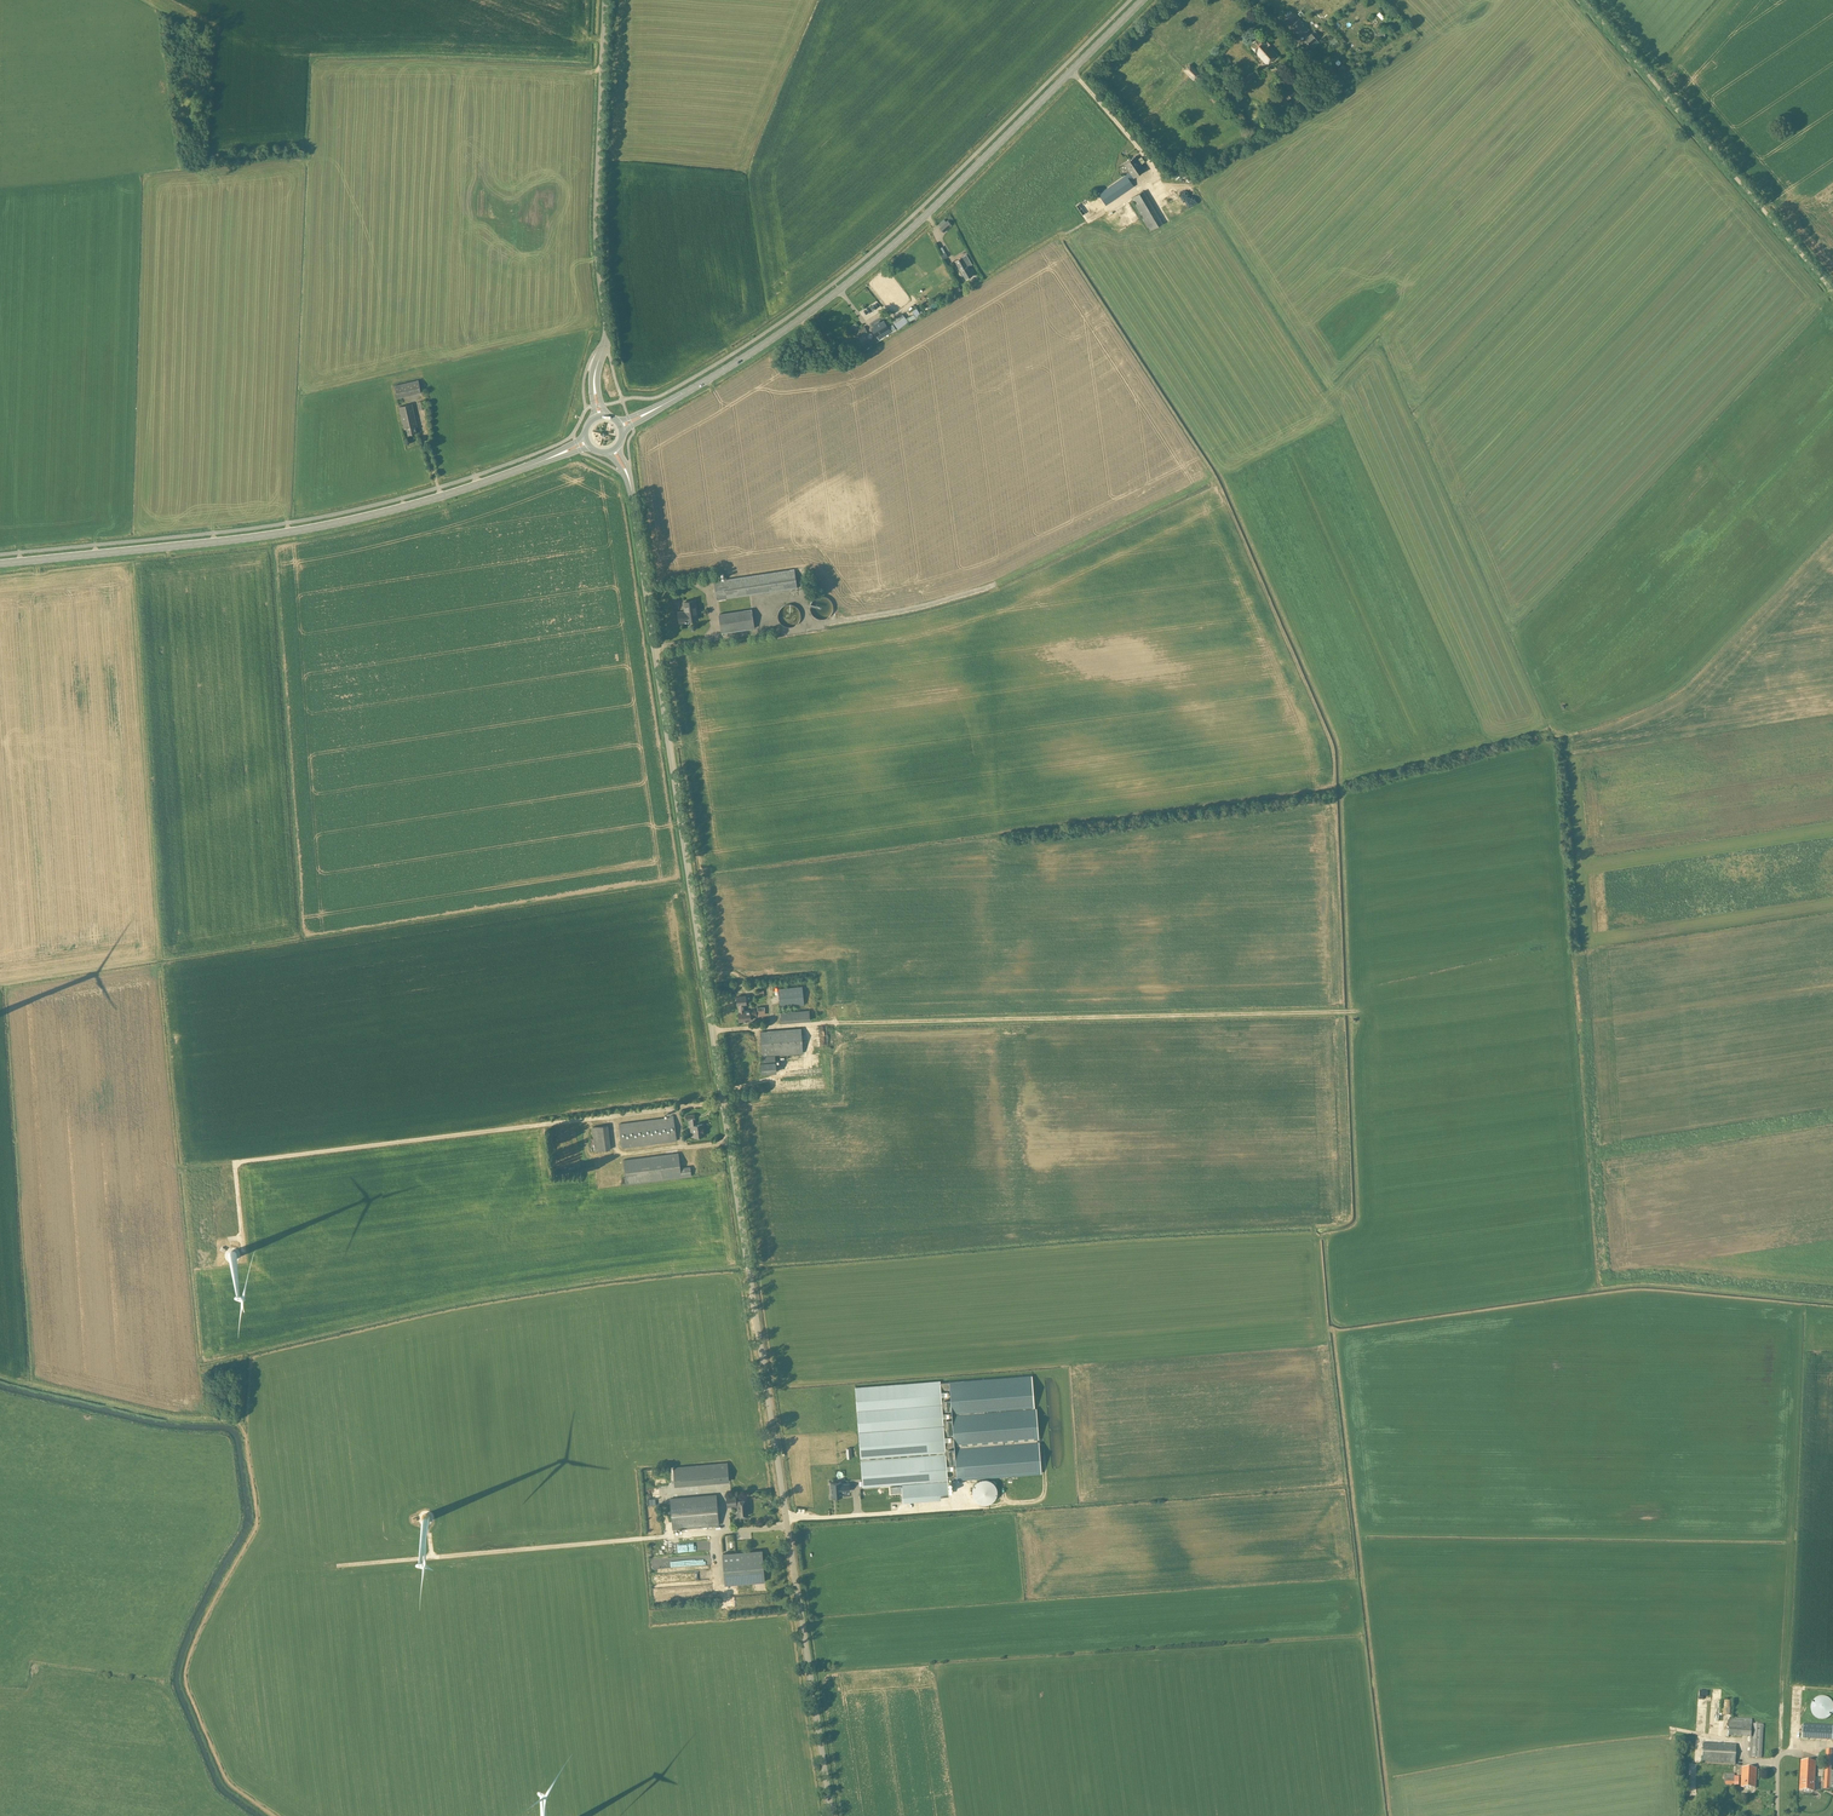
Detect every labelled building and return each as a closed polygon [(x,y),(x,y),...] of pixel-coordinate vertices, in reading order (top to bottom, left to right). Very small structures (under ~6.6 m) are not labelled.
[(1299,38),(1302,35),(1305,39),(1304,40),(1309,46),(1310,45),(1313,49),(1320,43),(1312,33),(1311,34),(1307,30),(1308,30),(1299,19),(1289,28),(1299,38)] [(1250,46),(1264,61),(1266,64),(1276,55),(1268,46),(1270,44),(1267,40),(1265,42),(1260,37),(1250,46)] [(1340,44),(1334,37),(1328,43),(1334,50),(1340,44)] [(1201,74),(1191,63),(1183,71),(1193,81),(1201,74)] [(1248,77),(1252,81),(1259,75),(1255,70),(1248,77)] [(1285,81),(1275,89),(1280,94),(1271,102),(1277,108),(1286,105),(1288,102),(1287,101),(1296,93),(1285,81)] [(1124,164),(1130,172),(1125,176),(1098,195),(1106,206),(1134,186),(1128,180),(1133,177),(1134,178),(1145,170),(1135,157),(1124,164)] [(1131,198),(1150,231),(1151,231),(1163,224),(1144,191),(1131,198)] [(952,225),(948,220),(939,228),(944,233),(952,225)] [(955,262),(960,270),(959,271),(961,276),(963,275),(965,279),(973,275),(968,267),(972,264),(967,255),(955,262)] [(920,315),(916,308),(912,311),(916,317),(920,315)] [(908,322),(902,314),(892,321),(898,329),(908,322)] [(876,336),(879,340),(896,329),(893,324),(888,327),(884,321),(880,323),(879,322),(874,325),(874,326),(871,328),(876,336)] [(867,331),(864,326),(858,329),(861,334),(863,333),(864,334),(867,333),(867,331)] [(833,346),(837,343),(832,337),(829,340),(833,346)] [(862,350),(870,345),(868,342),(860,347),(862,350)] [(421,393),(418,379),(394,385),(397,398),(421,393)] [(426,400),(418,402),(420,410),(428,408),(426,400)] [(417,426),(416,419),(418,419),(417,415),(415,416),(412,404),(399,407),(405,430),(407,429),(408,435),(416,433),(415,427),(417,426)] [(794,569),(714,581),(716,601),(797,588),(794,569)] [(684,602),(685,611),(678,612),(679,623),(686,622),(698,620),(695,600),(684,602)] [(755,628),(752,609),(718,614),(721,634),(755,628)] [(802,986),(778,989),(780,1007),(799,1005),(804,1004),(802,986)] [(757,1010),(750,1011),(750,1010),(745,1011),(745,1005),(746,1004),(746,996),(736,996),(737,1005),(738,1005),(739,1012),(738,1012),(739,1021),(751,1020),(751,1016),(757,1016),(757,1010)] [(780,1012),(781,1023),(810,1021),(809,1010),(800,1011),(780,1012)] [(760,1032),(762,1063),(761,1063),(761,1074),(777,1073),(776,1062),(775,1062),(775,1056),(803,1054),(801,1028),(760,1032)] [(691,1137),(695,1137),(704,1136),(703,1124),(696,1125),(695,1120),(696,1120),(695,1114),(685,1115),(686,1121),(690,1120),(691,1137)] [(623,1148),(677,1141),(673,1117),(619,1124),(623,1148)] [(611,1149),(608,1125),(592,1127),(593,1138),(591,1138),(592,1152),(611,1149)] [(627,1184),(690,1176),(689,1167),(680,1168),(678,1153),(624,1160),(627,1184)] [(955,1448),(956,1478),(997,1475),(1043,1473),(1041,1441),(972,1445),(971,1435),(976,1430),(965,1424),(964,1414),(966,1414),(967,1422),(978,1398),(994,1397),(987,1394),(991,1391),(1005,1390),(1023,1407),(1036,1406),(1034,1375),(951,1380),(951,1390),(943,1386),(944,1397),(947,1396),(948,1408),(961,1414),(955,1420),(957,1448),(955,1448)] [(940,1381),(855,1387),(863,1487),(902,1484),(903,1502),(941,1499),(941,1495),(948,1495),(940,1381)] [(728,1463),(674,1468),(675,1482),(729,1478),(728,1463)] [(973,1487),(972,1491),(973,1494),(974,1497),(976,1499),(978,1502),(981,1503),(984,1503),(988,1503),(991,1502),(993,1500),(995,1497),(997,1495),(997,1491),(997,1488),(996,1485),(994,1482),(991,1480),(988,1479),(985,1479),(982,1479),(979,1480),(976,1482),(974,1484),(973,1487)] [(842,1484),(842,1482),(831,1483),(832,1498),(843,1497),(842,1493),(850,1492),(850,1483),(842,1484)] [(719,1525),(716,1495),(671,1498),(673,1529),(719,1525)] [(736,1495),(726,1496),(727,1507),(737,1506),(736,1495)] [(747,1500),(738,1500),(739,1516),(748,1516),(747,1500)] [(430,1511),(423,1510),(421,1519),(428,1520),(430,1511)] [(723,1554),(725,1585),(764,1582),(762,1551),(723,1554)] [(1811,1708),(1811,1711),(1812,1714),(1815,1717),(1817,1718),(1820,1719),(1823,1720),(1826,1719),(1829,1717),(1831,1715),(1832,1712),(1832,1704),(1832,1703),(1831,1701),(1829,1698),(1826,1697),(1823,1696),(1820,1697),(1817,1698),(1814,1700),(1812,1702),(1811,1705),(1811,1708)] [(1722,1715),(1731,1715),(1731,1700),(1722,1700),(1722,1715)] [(1728,1737),(1751,1739),(1749,1757),(1762,1758),(1764,1725),(1752,1724),(1752,1719),(1729,1718),(1728,1737)] [(1802,1740),(1832,1741),(1832,1735),(1832,1726),(1803,1724),(1802,1740)] [(1736,1745),(1704,1743),(1703,1763),(1735,1765),(1736,1745)] [(1832,1754),(1832,1750),(1826,1750),(1825,1765),(1823,1765),(1823,1769),(1825,1769),(1824,1790),(1830,1790),(1830,1789),(1832,1789),(1832,1770),(1831,1770),(1832,1754)] [(1814,1791),(1816,1762),(1801,1761),(1800,1791),(1814,1791)] [(1742,1768),(1741,1788),(1756,1788),(1757,1769),(1742,1768)] [(1735,1774),(1725,1774),(1725,1782),(1726,1782),(1726,1785),(1734,1785),(1735,1774)]
